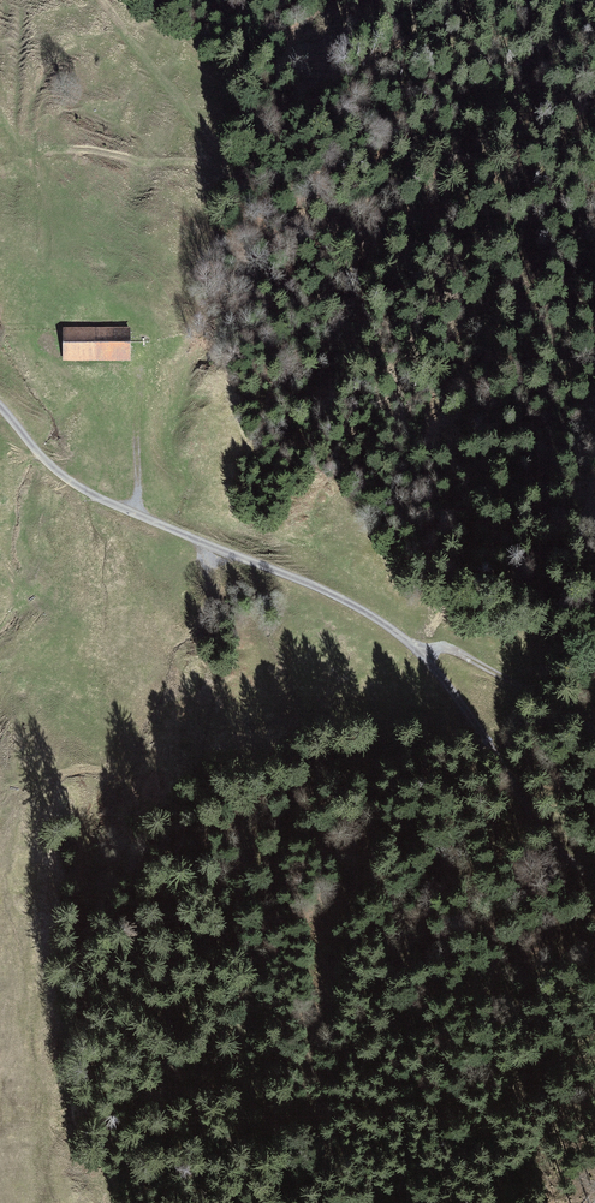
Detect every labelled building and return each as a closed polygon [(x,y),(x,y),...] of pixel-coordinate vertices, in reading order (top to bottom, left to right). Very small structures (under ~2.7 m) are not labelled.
[(121,336),(61,336),(61,362),(121,363),(121,336)]
